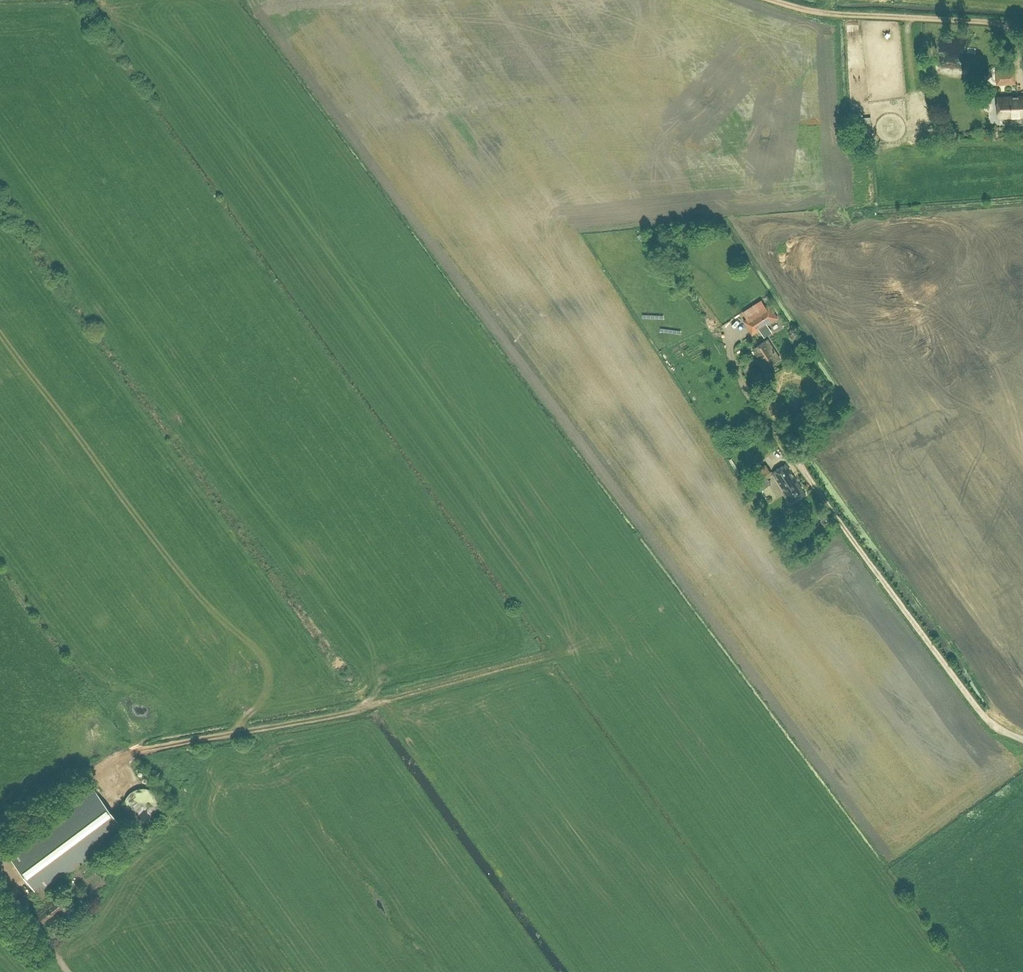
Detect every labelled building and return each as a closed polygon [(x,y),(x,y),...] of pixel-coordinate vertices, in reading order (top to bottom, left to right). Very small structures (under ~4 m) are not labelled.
[(1014,69),(1004,70),(996,70),(997,83),(1015,82),(1014,69)] [(1012,116),(1022,115),(1022,96),(997,97),(998,117),(1012,116)] [(768,303),(749,316),(743,320),(752,334),(778,317),(768,303)] [(768,325),(761,329),(765,336),(771,332),(768,325)] [(767,339),(753,348),(765,367),(780,358),(767,339)] [(786,463),(772,472),(785,493),(784,494),(790,504),(805,494),(786,463)] [(767,465),(751,475),(757,484),(773,474),(767,465)] [(38,894),(43,901),(48,897),(44,890),(124,830),(93,789),(7,853),(38,894)]
